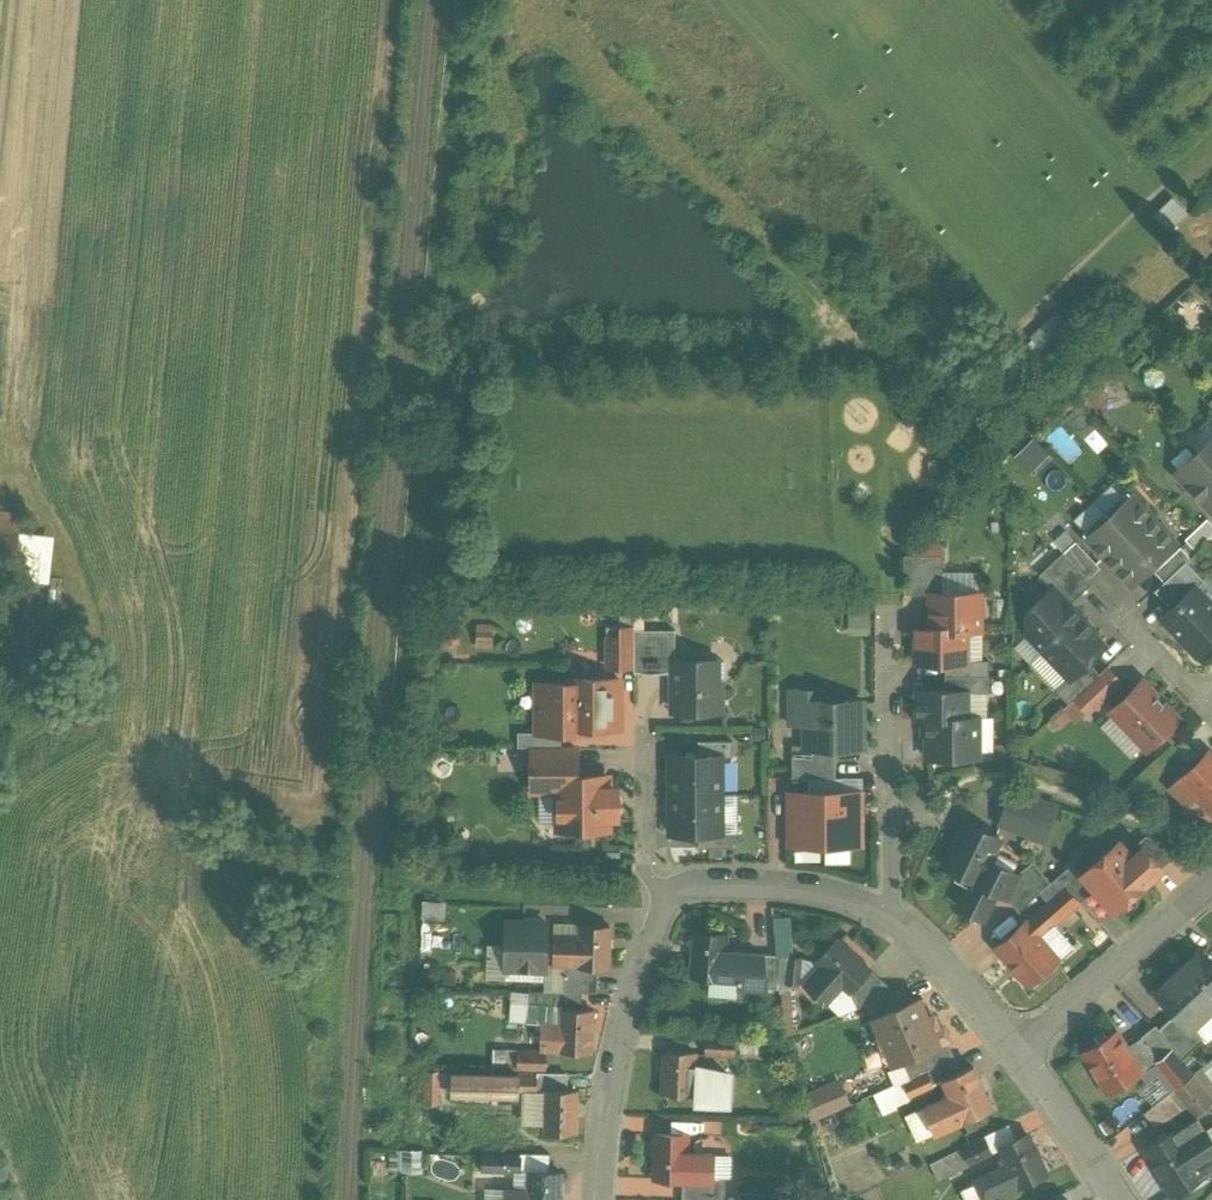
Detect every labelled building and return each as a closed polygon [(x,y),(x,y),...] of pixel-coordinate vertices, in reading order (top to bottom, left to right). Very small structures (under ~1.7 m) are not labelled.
[(1173,229),(1192,211),(1175,194),(1156,212),(1173,229)] [(1061,310),(1025,343),(1039,358),(1075,325),(1061,310)] [(1035,437),(1016,455),(1032,471),(1051,453),(1035,437)] [(1198,451),(1211,466),(1211,438),(1198,451)] [(1198,451),(1175,472),(1211,512),(1211,466),(1198,451)] [(1107,559),(1152,517),(1128,491),(1082,533),(1107,559)] [(0,514),(0,570),(15,572),(22,516),(0,514)] [(1131,585),(1177,542),(1152,517),(1107,559),(1131,585)] [(1100,567),(1076,540),(1064,552),(1088,578),(1100,567)] [(1190,557),(1180,546),(1154,571),(1164,581),(1186,561),(1190,557)] [(1088,578),(1064,552),(1040,574),(1053,588),(1054,587),(1070,604),(1092,583),(1088,578)] [(943,554),(904,555),(904,594),(931,594),(943,594),(943,554)] [(1204,580),(1186,561),(1164,581),(1155,590),(1172,608),(1192,589),(1193,591),(1197,587),(1204,580)] [(44,583),(15,580),(10,631),(39,634),(44,583)] [(1053,588),(1028,612),(1028,634),(1044,651),(1081,616),(1070,604),(1054,587),(1053,588)] [(1197,587),(1193,591),(1192,589),(1172,608),(1162,618),(1196,654),(1211,639),(1211,604),(1197,587)] [(943,594),(931,594),(931,628),(931,629),(966,628),(966,629),(980,629),(980,593),(943,594)] [(851,632),(872,633),(873,611),(851,611),(851,632)] [(1081,616),(1044,651),(1069,678),(1070,679),(1088,662),(1105,645),(1092,631),(1094,629),(1081,616)] [(634,626),(612,626),(612,668),(634,668),(634,630),(634,626)] [(966,628),(931,629),(931,628),(917,628),(917,662),(946,662),(966,662),(966,660),(966,629),(966,628)] [(675,630),(634,630),(634,668),(634,673),(674,673),(674,661),(675,661),(675,630)] [(989,660),(966,660),(966,662),(946,662),(946,676),(989,676),(989,660)] [(675,661),(674,661),(674,673),(674,711),(720,711),(720,680),(724,680),(724,661),(711,661),(675,661)] [(1088,662),(1070,679),(1069,678),(1056,690),(1069,704),(1076,698),(1075,697),(1100,673),(1088,662)] [(1100,674),(1075,697),(1076,698),(1090,713),(1122,684),(1106,667),(1100,673),(1100,674)] [(989,676),(946,676),(946,691),(968,691),(968,693),(989,692),(989,676)] [(620,679),(568,679),(568,683),(568,709),(589,709),(589,728),(590,728),(620,728),(620,679)] [(1179,719),(1142,680),(1111,710),(1148,748),(1179,719)] [(568,683),(538,683),(538,732),(590,732),(590,728),(589,728),(589,709),(568,709),(568,683)] [(843,699),(838,694),(830,694),(825,699),(825,701),(811,701),(811,690),(790,690),(790,725),(806,725),(806,746),(806,747),(836,747),(862,747),(862,701),(843,701),(843,699)] [(946,691),(917,691),(917,719),(922,719),(922,717),(968,717),(968,693),(968,691),(946,691)] [(968,717),(922,717),(922,719),(922,734),(926,734),(926,758),(979,758),(979,718),(993,718),(993,717),(968,717)] [(733,741),(698,741),(698,756),(722,756),(722,757),(733,757),(733,741)] [(836,747),(806,747),(806,746),(792,746),(792,778),(836,777),(836,747)] [(576,747),(533,747),(533,789),(552,789),(552,777),(576,777),(576,747)] [(1209,752),(1172,788),(1187,804),(1196,795),(1211,812),(1211,755),(1209,752)] [(698,756),(670,756),(670,795),(722,795),(722,757),(722,756),(698,756)] [(576,777),(552,777),(552,789),(553,792),(557,796),(559,796),(560,829),(608,829),(608,816),(617,816),(617,789),(607,789),(607,777),(576,777)] [(1057,806),(1012,790),(1000,824),(1046,840),(1057,806)] [(825,792),(790,792),(790,845),(826,845),(825,792)] [(861,792),(825,792),(826,845),(861,845),(861,792)] [(722,795),(670,795),(670,834),(699,834),(722,834),(722,832),(722,795)] [(1001,839),(965,821),(943,865),(960,874),(957,879),(969,885),(971,886),(974,881),(979,883),(990,861),(1001,839)] [(722,832),(722,834),(699,834),(699,848),(733,848),(733,832),(722,832)] [(1184,848),(1147,835),(1137,844),(1142,849),(1143,848),(1161,868),(1184,848)] [(1133,857),(1119,842),(1082,875),(1095,890),(1113,911),(1161,868),(1143,848),(1142,849),(1133,857)] [(1017,874),(990,861),(979,883),(974,881),(971,886),(969,885),(958,907),(983,919),(997,892),(1006,897),(1017,874)] [(1033,862),(1017,874),(1006,897),(1018,912),(1027,904),(1026,904),(1039,893),(1051,883),(1033,862)] [(1082,875),(1072,864),(1057,877),(1080,902),(1095,890),(1082,875)] [(1051,883),(1039,893),(1047,903),(1026,921),(1042,939),(1050,932),(1049,930),(1080,902),(1057,877),(1051,883)] [(427,900),(427,918),(448,918),(448,900),(427,900)] [(1080,939),(1073,931),(1087,917),(1078,907),(1061,924),(1084,949),(1101,933),(1094,925),(1080,939)] [(1026,921),(995,948),(1028,986),(1031,983),(1035,988),(1060,966),(1056,961),(1059,959),(1042,939),(1026,921)] [(547,924),(508,922),(508,927),(504,931),(503,946),(507,950),(506,969),(546,970),(547,924)] [(610,926),(580,925),(580,940),(555,939),(556,935),(554,935),(553,964),(563,964),(579,965),(579,968),(598,968),(609,969),(610,926)] [(726,935),(696,932),(693,976),(738,978),(738,982),(741,982),(741,986),(758,987),(760,954),(725,952),(726,935)] [(869,969),(837,940),(817,962),(822,967),(806,985),(827,1003),(843,985),(849,991),(869,969)] [(1157,992),(1166,1002),(1164,1005),(1174,1015),(1176,1013),(1191,1028),(1192,1027),(1211,1009),(1211,963),(1200,951),(1157,992)] [(777,955),(760,954),(758,987),(778,989),(778,982),(780,956),(777,956),(777,955)] [(780,956),(778,982),(784,982),(787,957),(780,956)] [(804,958),(787,957),(784,982),(802,984),(804,958)] [(598,968),(579,968),(579,965),(563,964),(561,991),(597,993),(598,968)] [(889,987),(869,969),(849,991),(859,1000),(889,987)] [(898,989),(867,1002),(874,1018),(905,1005),(898,989)] [(905,1005),(874,1018),(882,1037),(891,1033),(902,1059),(902,1060),(919,1053),(939,1044),(939,1043),(946,1040),(947,1041),(949,1040),(944,1027),(934,1032),(929,1021),(930,1020),(930,1019),(928,1019),(919,999),(905,1005)] [(593,1010),(563,1009),(562,1025),(541,1024),(541,1051),(547,1051),(591,1053),(593,1010)] [(1191,1028),(1176,1013),(1174,1015),(1159,1029),(1173,1048),(1182,1059),(1204,1039),(1192,1027),(1191,1028)] [(1159,1029),(1156,1025),(1142,1036),(1142,1037),(1155,1061),(1173,1048),(1159,1029)] [(1127,1046),(1117,1030),(1082,1052),(1109,1094),(1143,1072),(1155,1064),(1156,1063),(1155,1061),(1142,1037),(1127,1046)] [(735,1039),(706,1038),(705,1055),(734,1057),(735,1039)] [(939,1044),(919,1053),(921,1059),(926,1070),(955,1057),(947,1041),(946,1040),(939,1043),(939,1044)] [(1173,1048),(1155,1061),(1156,1063),(1155,1064),(1175,1089),(1193,1074),(1182,1059),(1173,1048)] [(518,1050),(493,1049),(493,1069),(518,1070),(518,1050)] [(541,1051),(518,1050),(518,1070),(546,1071),(547,1051),(541,1051)] [(695,1052),(665,1051),(663,1094),(693,1095),(693,1092),(696,1092),(695,1103),(730,1105),(732,1077),(725,1077),(726,1072),(694,1066),(695,1052)] [(955,1057),(926,1070),(927,1072),(928,1072),(934,1085),(943,1081),(943,1080),(961,1072),(955,1057)] [(921,1059),(905,1066),(904,1066),(889,1072),(895,1084),(910,1077),(910,1078),(926,1070),(921,1059)] [(992,1108),(973,1066),(961,1072),(943,1080),(943,1081),(949,1095),(961,1122),(962,1123),(992,1108)] [(927,1072),(887,1090),(894,1105),(935,1087),(934,1085),(928,1072),(927,1072)] [(483,1074),(456,1073),(455,1090),(482,1091),(483,1074)] [(566,1074),(538,1073),(537,1075),(538,1076),(537,1093),(547,1093),(547,1089),(565,1090),(566,1074)] [(537,1075),(483,1074),(482,1091),(537,1093),(538,1076),(537,1075)] [(1175,1089),(1188,1106),(1195,1115),(1211,1102),(1211,1098),(1193,1074),(1175,1089)] [(833,1086),(807,1098),(815,1117),(842,1106),(833,1086)] [(565,1090),(547,1089),(547,1093),(546,1133),(576,1134),(577,1091),(565,1090)] [(1175,1089),(1144,1113),(1155,1127),(1188,1106),(1175,1089)] [(894,1105),(887,1090),(878,1095),(885,1110),(894,1105)] [(949,1095),(922,1107),(934,1134),(961,1122),(949,1095)] [(1144,1151),(1172,1194),(1190,1183),(1193,1188),(1209,1179),(1205,1173),(1211,1169),(1211,1141),(1197,1117),(1144,1151)] [(1009,1125),(984,1137),(985,1139),(993,1154),(1002,1150),(1001,1148),(1017,1140),(1009,1125)] [(687,1136),(657,1135),(656,1178),(683,1179),(712,1180),(712,1178),(713,1154),(686,1153),(687,1136)] [(1017,1140),(1001,1148),(1002,1150),(1007,1161),(1019,1185),(1019,1186),(1046,1173),(1027,1135),(1017,1140)] [(985,1139),(962,1150),(969,1165),(993,1154),(985,1139)] [(391,1150),(391,1170),(424,1170),(424,1150),(391,1150)] [(962,1150),(931,1165),(938,1179),(969,1165),(962,1150)] [(550,1154),(520,1154),(520,1156),(521,1156),(521,1173),(531,1173),(531,1171),(549,1171),(550,1154)] [(520,1156),(481,1155),(481,1171),(521,1173),(521,1156),(520,1156)] [(998,1165),(999,1168),(973,1180),(982,1199),(988,1199),(1019,1185),(1007,1161),(998,1165)] [(531,1171),(531,1173),(531,1190),(505,1189),(505,1199),(560,1199),(561,1172),(549,1171),(531,1171)] [(683,1179),(682,1199),(726,1199),(726,1179),(712,1178),(712,1180),(683,1179)]
